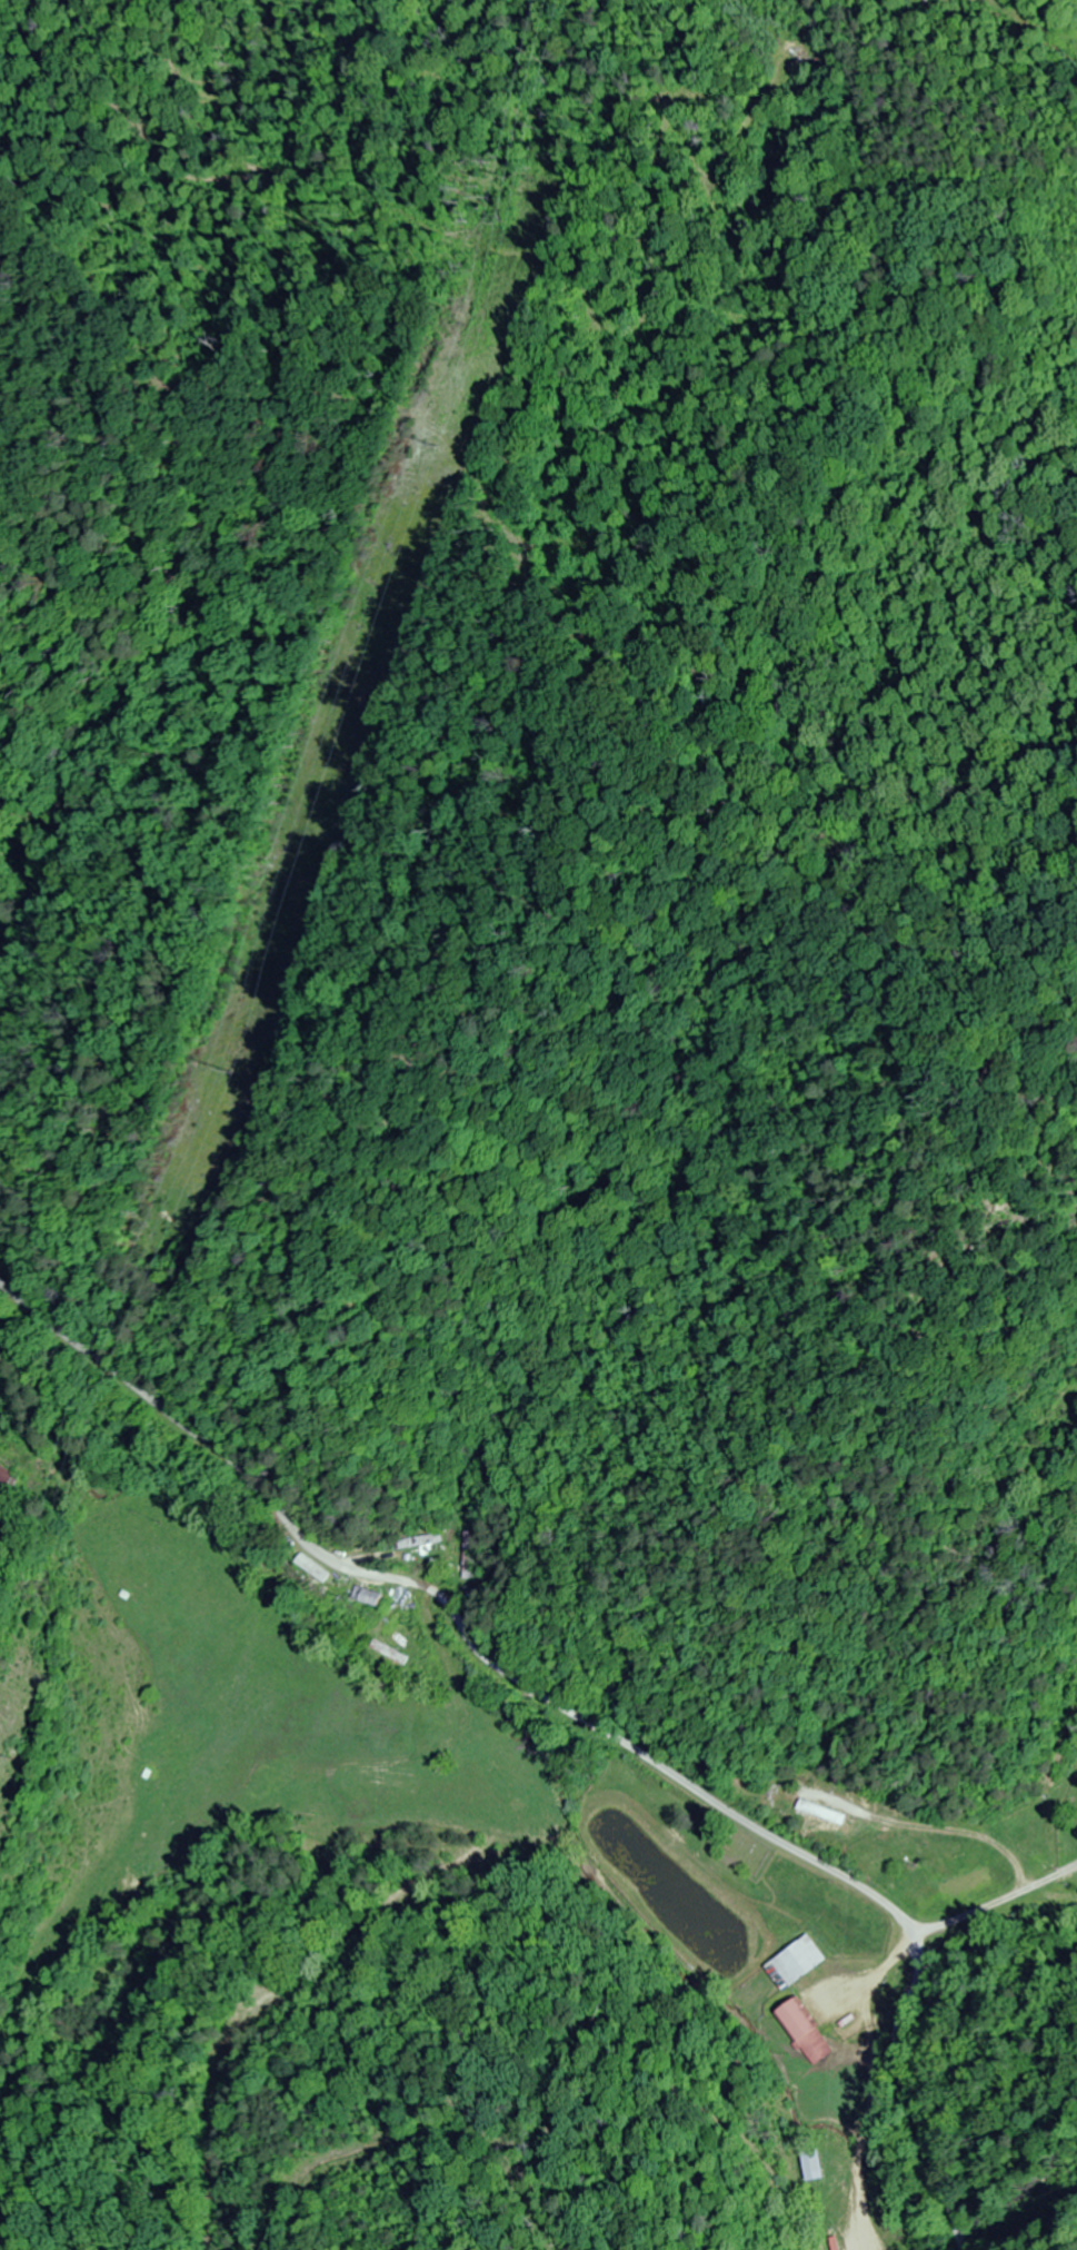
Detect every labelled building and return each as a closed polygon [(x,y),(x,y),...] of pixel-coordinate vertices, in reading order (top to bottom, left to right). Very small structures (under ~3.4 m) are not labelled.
[(465,1580),(482,1580),(482,1533),(465,1533),(465,1580)] [(439,1545),(438,1536),(390,1541),(391,1550),(439,1545)] [(349,1602),(375,1610),(380,1596),(354,1587),(349,1602)] [(370,1649),(404,1667),(408,1659),(374,1641),(370,1649)] [(801,1823),(835,1834),(842,1812),(808,1801),(801,1823)] [(798,1996),(775,2010),(811,2068),(834,2054),(798,1996)] [(797,2152),(800,2182),(819,2180),(816,2150),(797,2152)]
